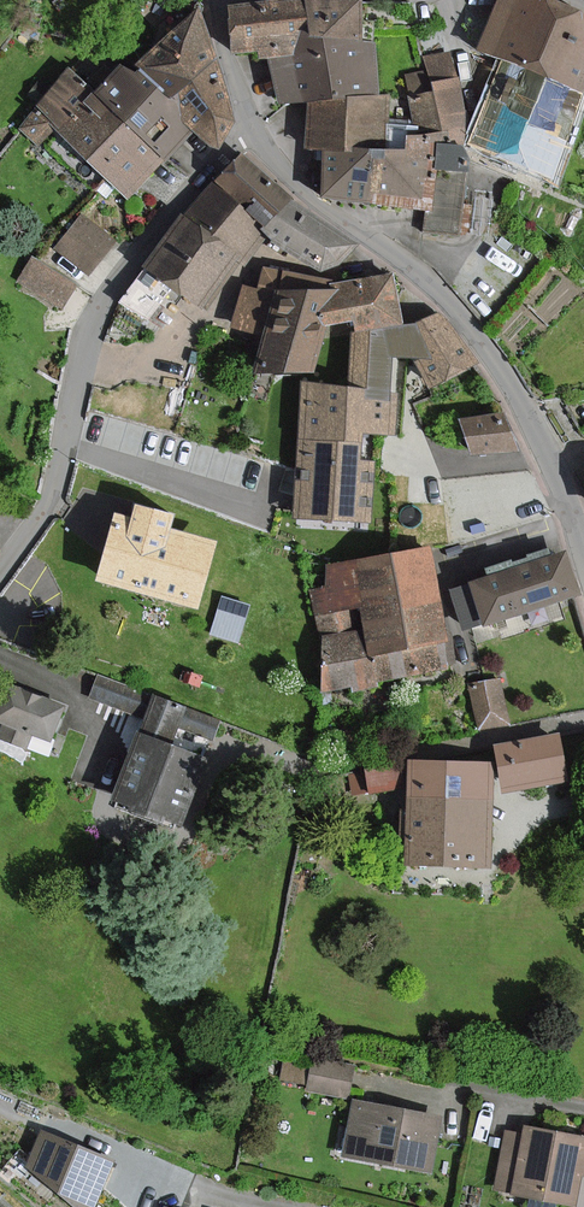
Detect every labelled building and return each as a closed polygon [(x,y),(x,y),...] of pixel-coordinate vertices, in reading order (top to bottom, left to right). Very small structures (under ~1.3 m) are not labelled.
[(260,56),(275,56),(298,56),(298,37),(309,37),(309,22),(307,0),(289,0),(232,6),(235,52),(260,50),(260,56)] [(309,37),(364,37),(364,0),(354,0),(307,0),(309,22),(309,37)] [(480,47),(505,58),(583,89),(583,19),(538,0),(499,0),(480,47)] [(201,6),(130,68),(194,128),(219,151),(238,121),(201,6)] [(275,100),(308,99),(379,99),(379,37),(364,37),(309,37),(298,37),(298,56),(275,56),(275,100)] [(466,124),(449,53),(428,58),(445,129),(466,124)] [(583,94),(583,89),(505,58),(471,142),(552,174),(583,94)] [(114,110),(166,158),(194,128),(130,68),(124,63),(96,93),(114,110)] [(55,126),(131,197),(166,158),(114,110),(96,93),(71,70),(20,125),(39,143),(55,126)] [(308,149),(323,149),(394,149),(394,99),(379,99),(308,99),(308,149)] [(323,196),(376,201),(429,206),(436,206),(436,146),(436,136),(428,136),(408,136),(408,149),(394,149),(323,149),(323,169),(323,196)] [(465,146),(440,146),(436,146),(436,206),(429,206),(429,230),(465,230),(465,146)] [(239,152),(215,182),(272,227),(296,197),(239,152)] [(267,233),(272,227),(215,182),(149,265),(207,310),(267,233)] [(328,222),(296,197),(272,227),(267,233),(323,274),(343,265),(358,246),(328,222)] [(118,241),(85,216),(59,250),(92,275),(118,241)] [(31,254),(22,272),(67,292),(75,274),(31,254)] [(264,338),(274,291),(291,290),(294,274),(265,268),(261,290),(244,287),(235,333),(264,338)] [(140,309),(155,289),(134,274),(119,294),(140,309)] [(376,334),(376,359),(401,358),(414,357),(433,393),(478,368),(449,315),(445,308),(407,329),(403,310),(394,276),(339,283),(341,289),(322,312),(332,328),(356,323),(355,333),(376,334)] [(332,328),(322,312),(341,289),(291,290),(274,291),(264,338),(257,371),(318,375),(332,328)] [(355,333),(351,386),(398,390),(399,384),(401,358),(376,359),(376,334),(355,333)] [(351,386),(304,383),(300,436),(364,441),(365,432),(395,434),(398,390),(351,386)] [(518,451),(511,413),(465,421),(472,459),(518,451)] [(363,457),(364,441),(300,436),(299,448),(294,507),(374,513),(378,458),(363,457)] [(178,535),(184,513),(137,500),(131,520),(118,517),(100,583),(204,611),(221,546),(178,535)] [(431,546),(352,562),(365,629),(370,656),(444,642),(450,641),(431,546)] [(578,592),(564,552),(472,582),(486,622),(578,592)] [(331,586),(315,589),(325,637),(365,629),(352,562),(327,567),(331,586)] [(237,634),(246,598),(220,591),(211,628),(237,634)] [(335,690),(449,668),(444,642),(370,656),(365,629),(325,637),(335,690)] [(143,692),(96,671),(88,689),(135,709),(143,692)] [(485,733),(514,728),(506,679),(477,684),(485,733)] [(11,685),(0,711),(0,720),(50,739),(63,706),(11,685)] [(155,697),(117,804),(181,827),(207,756),(171,743),(177,726),(212,739),(219,719),(155,697)] [(503,755),(510,794),(567,784),(560,745),(503,755)] [(413,764),(409,868),(493,871),(497,768),(413,764)] [(369,766),(370,785),(395,784),(394,765),(369,766)] [(280,1075),(305,1079),(310,1052),(284,1048),(280,1075)] [(358,1071),(316,1063),(311,1093),(353,1101),(358,1071)] [(446,1117),(357,1103),(348,1160),(437,1174),(446,1117)] [(527,1126),(526,1135),(509,1132),(497,1188),(583,1206),(583,1138),(527,1126)] [(42,1130),(27,1167),(75,1206),(96,1206),(116,1160),(42,1130)]
